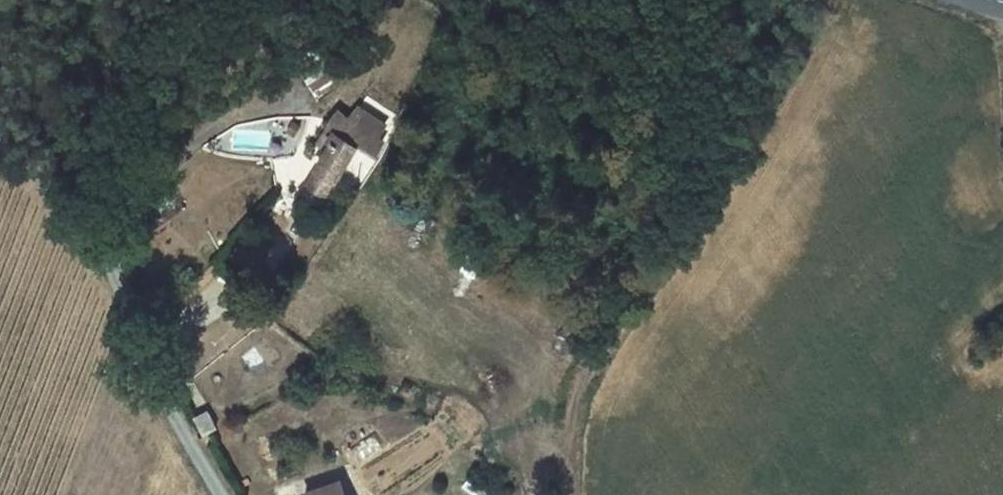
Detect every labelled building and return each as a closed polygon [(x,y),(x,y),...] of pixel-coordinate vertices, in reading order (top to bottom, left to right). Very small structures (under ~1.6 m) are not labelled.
[(349,144),(372,157),(382,139),(342,118),(330,139),(346,148),(349,144)] [(346,148),(330,139),(303,187),(325,199),(344,163),(340,161),(346,148)] [(201,436),(220,426),(211,411),(193,421),(201,436)] [(341,480),(307,493),(308,494),(347,494),(341,480)]
